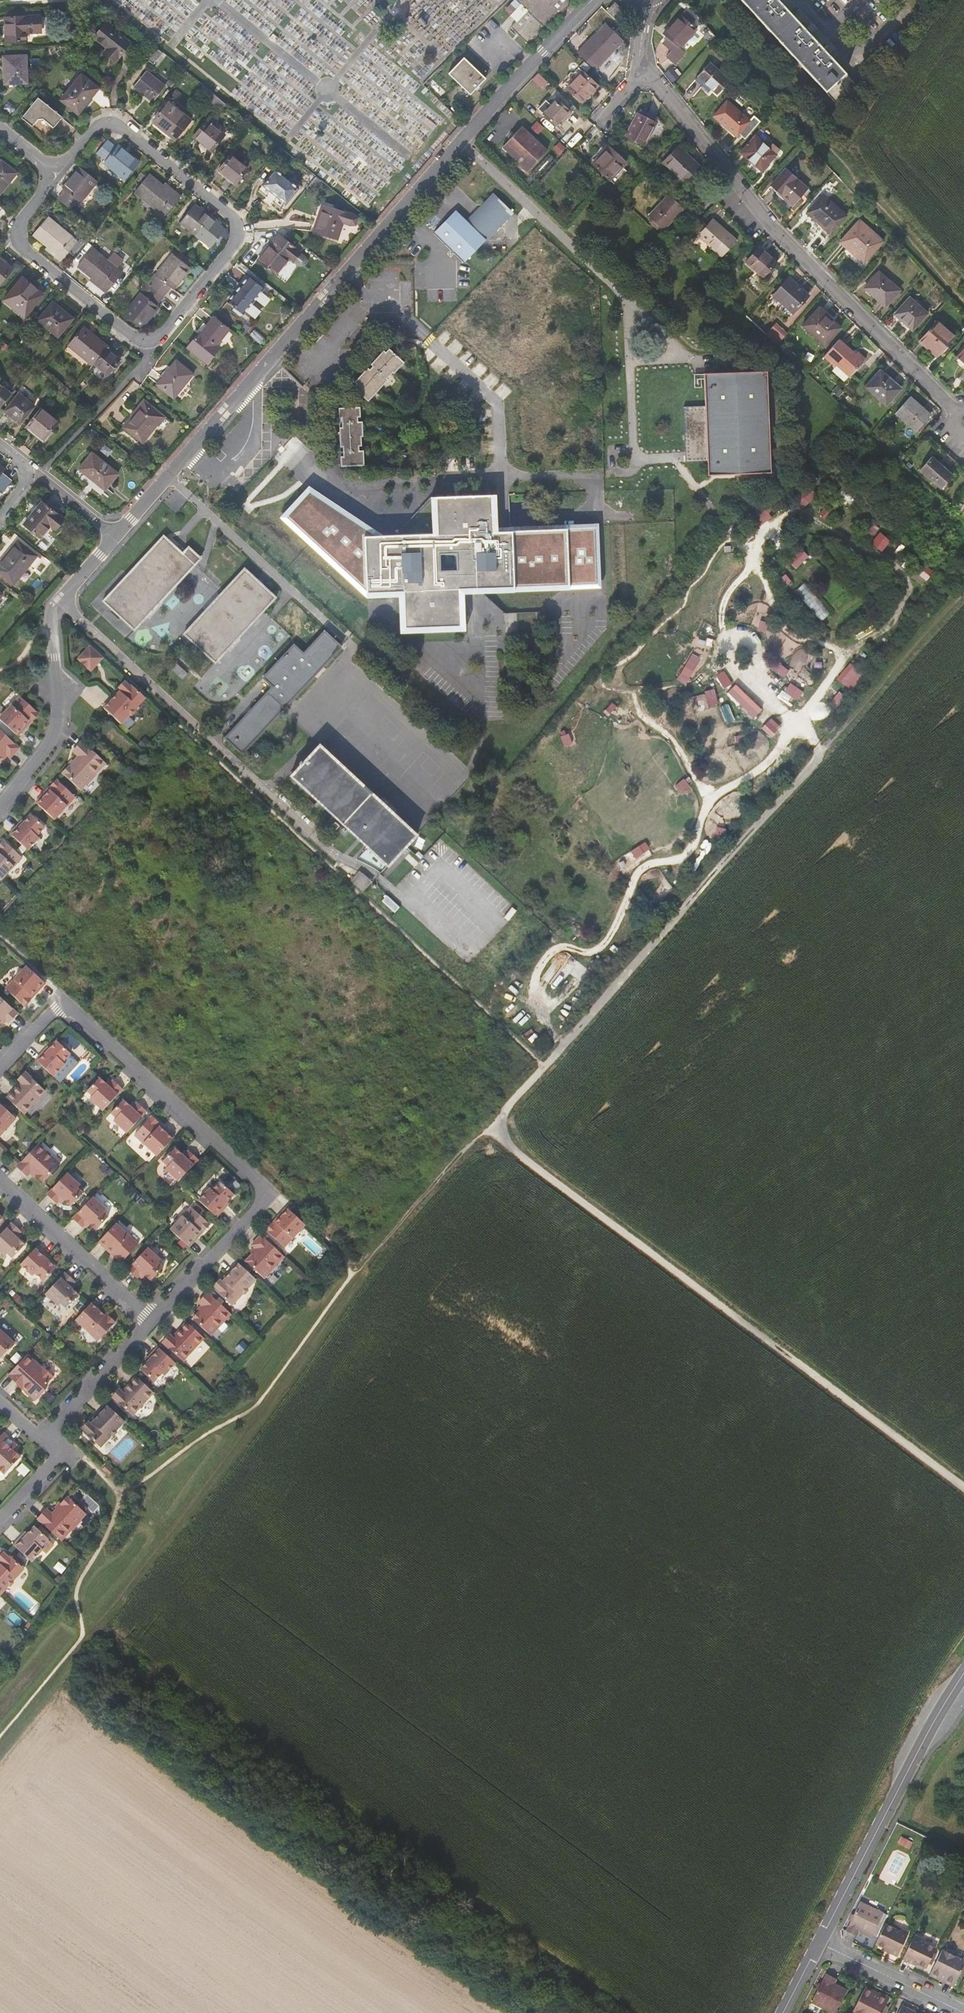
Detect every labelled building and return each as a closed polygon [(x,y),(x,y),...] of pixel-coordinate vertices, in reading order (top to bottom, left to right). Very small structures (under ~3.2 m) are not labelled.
[(512,1),(517,6),(506,16),(513,23),(507,29),(523,45),(528,49),(575,0),(513,0),(512,1)] [(839,105),(859,86),(779,0),(742,0),(839,105)] [(612,3),(606,10),(612,16),(618,9),(612,3)] [(668,49),(663,55),(672,63),(681,52),(676,47),(692,29),(688,24),(691,20),(679,10),(659,32),(665,37),(660,42),(668,49)] [(43,20),(7,21),(8,43),(28,42),(28,35),(43,34),(43,20)] [(603,24),(578,51),(595,67),(620,41),(603,24)] [(105,28),(94,41),(108,53),(103,57),(113,66),(129,48),(105,28)] [(702,34),(696,42),(702,48),(709,41),(702,34)] [(142,61),(152,69),(162,57),(152,49),(142,61)] [(7,69),(8,86),(29,85),(27,58),(5,59),(5,69),(7,69)] [(485,83),(464,61),(447,76),(469,99),(485,83)] [(695,78),(713,95),(725,81),(706,64),(695,78)] [(580,73),(564,89),(580,104),(595,87),(580,73)] [(82,75),(62,101),(78,114),(99,89),(82,75)] [(165,91),(145,75),(134,90),(153,105),(165,91)] [(62,118),(39,98),(22,119),(32,127),(38,120),(43,119),(54,128),(62,118)] [(531,108),(552,128),(567,113),(552,99),(545,106),(538,100),(531,108)] [(224,107),(217,101),(212,107),(220,113),(224,107)] [(733,136),(737,131),(744,137),(758,121),(750,115),(745,121),(723,102),(712,117),(733,136)] [(173,144),(190,123),(169,105),(152,126),(173,144)] [(637,113),(624,137),(638,145),(651,120),(637,113)] [(216,123),(210,119),(193,140),(211,154),(223,139),(211,129),(216,123)] [(545,150),(519,126),(499,147),(525,171),(545,150)] [(774,155),(753,136),(738,153),(759,172),(774,155)] [(611,152),(594,137),(579,155),(595,170),(611,152)] [(126,179),(140,163),(119,145),(116,148),(108,141),(97,153),(106,161),(105,162),(126,179)] [(674,146),(660,162),(680,180),(694,165),(674,146)] [(3,162),(0,166),(0,196),(18,174),(3,162)] [(243,176),(227,163),(215,177),(231,190),(243,176)] [(789,206),(804,189),(782,170),(768,186),(789,206)] [(256,194),(279,213),(297,192),(274,173),(256,194)] [(58,196),(60,198),(53,207),(61,213),(66,218),(73,209),(75,210),(92,188),(76,174),(58,196)] [(174,194),(150,174),(140,187),(163,207),(162,208),(168,214),(182,198),(175,192),(174,194)] [(513,214),(493,193),(467,220),(456,211),(434,233),(465,262),(513,214)] [(843,215),(820,194),(803,213),(826,234),(843,215)] [(681,209),(666,196),(647,217),(662,231),(681,209)] [(355,219),(323,208),(314,235),(337,244),(342,227),(351,230),(356,229),(358,222),(355,219)] [(199,218),(191,211),(179,226),(209,251),(221,236),(212,229),(214,227),(201,216),(199,218)] [(53,223),(50,221),(34,242),(50,255),(67,235),(66,234),(74,224),(66,218),(61,213),(53,223)] [(701,237),(698,241),(718,260),(733,243),(707,219),(696,232),(701,237)] [(845,247),(862,262),(879,243),(856,221),(837,242),(844,248),(845,247)] [(79,243),(68,234),(53,253),(58,257),(57,259),(63,264),(79,243)] [(301,255),(280,237),(259,262),(276,276),(289,261),(293,264),(301,255)] [(862,262),(845,247),(844,248),(840,253),(856,268),(862,262)] [(757,248),(744,263),(759,278),(773,262),(757,248)] [(193,268),(175,254),(158,274),(160,277),(144,296),(142,294),(124,315),(142,330),(159,309),(157,306),(173,287),(175,289),(193,268)] [(89,257),(78,269),(103,289),(101,291),(107,296),(120,279),(115,275),(113,276),(89,257)] [(0,258),(0,285),(13,269),(0,258)] [(882,307),(896,292),(875,274),(862,288),(882,307)] [(785,277),(770,295),(790,313),(805,296),(785,277)] [(23,278),(5,300),(26,317),(42,297),(34,291),(36,288),(23,278)] [(245,315),(265,291),(249,279),(230,302),(245,315)] [(34,291),(42,297),(44,295),(36,288),(34,291)] [(905,300),(892,315),(910,331),(923,316),(905,300)] [(74,319),(54,302),(40,320),(60,337),(74,319)] [(814,309),(797,328),(820,348),(836,330),(814,309)] [(202,333),(200,332),(188,347),(207,363),(220,348),(217,346),(230,330),(215,317),(202,333)] [(950,338),(934,323),(919,340),(934,356),(950,338)] [(782,335),(771,325),(763,335),(774,345),(782,335)] [(85,326),(70,344),(94,364),(95,364),(108,348),(110,346),(85,326)] [(835,339),(821,356),(832,366),(834,365),(847,376),(862,358),(855,351),(853,354),(835,339)] [(389,345),(348,387),(364,403),(406,362),(389,345)] [(953,359),(963,369),(963,347),(953,359)] [(108,375),(122,359),(108,348),(95,364),(108,375)] [(193,376),(177,362),(157,386),(174,399),(193,376)] [(700,405),(678,406),(680,462),(764,459),(762,372),(699,373),(700,405)] [(896,390),(877,372),(862,387),(882,406),(896,390)] [(11,393),(0,384),(0,407),(11,393)] [(33,406),(19,394),(5,411),(20,423),(33,406)] [(909,398),(894,414),(913,432),(929,416),(909,398)] [(163,419),(143,403),(122,428),(142,445),(163,419)] [(40,408),(26,425),(43,440),(58,422),(40,408)] [(361,408),(341,408),(343,469),(363,468),(361,408)] [(91,453),(77,470),(90,480),(91,478),(104,490),(117,474),(91,453)] [(937,489),(949,476),(928,457),(916,470),(937,489)] [(1,494),(12,481),(3,473),(5,471),(0,467),(0,493),(1,494)] [(808,485),(794,498),(803,508),(817,495),(808,485)] [(433,535),(383,536),(308,487),(280,518),(367,597),(399,596),(401,633),(466,632),(466,608),(466,595),(545,591),(600,589),(597,528),(499,532),(497,495),(431,496),(433,535)] [(761,525),(774,514),(764,501),(750,512),(761,525)] [(63,520),(42,503),(23,525),(40,539),(50,526),(55,530),(63,520)] [(821,511),(825,518),(836,511),(831,505),(821,511)] [(164,537),(104,601),(134,630),(201,560),(190,549),(184,556),(164,537)] [(0,561),(0,575),(12,585),(35,557),(15,541),(0,561)] [(788,559),(797,568),(810,554),(800,546),(788,559)] [(912,575),(922,584),(934,572),(924,563),(912,575)] [(243,570),(186,629),(235,676),(292,616),(243,570)] [(805,582),(795,591),(822,620),(832,610),(805,582)] [(242,752),(341,647),(324,632),(303,654),(292,644),(261,677),(272,687),(225,737),(242,752)] [(97,658),(85,646),(73,659),(85,670),(97,658)] [(692,652),(677,679),(687,684),(702,657),(692,652)] [(776,660),(772,666),(785,676),(790,670),(776,660)] [(850,663),(837,678),(851,689),(864,675),(850,663)] [(190,674),(178,664),(173,669),(185,679),(190,674)] [(725,670),(717,675),(724,688),(733,683),(725,670)] [(140,697),(121,680),(120,682),(119,681),(114,687),(115,688),(113,690),(115,691),(112,694),(110,692),(97,706),(116,723),(124,714),(126,715),(129,712),(129,709),(140,697)] [(785,691),(798,699),(804,691),(791,682),(785,691)] [(737,683),(728,692),(755,718),(764,708),(737,683)] [(715,687),(705,690),(709,705),(719,702),(715,687)] [(15,696),(0,712),(0,724),(13,736),(23,724),(21,722),(25,718),(27,720),(33,713),(15,696)] [(772,717),(762,727),(772,736),(781,726),(772,717)] [(0,734),(0,754),(1,753),(5,757),(14,747),(0,734)] [(68,751),(73,756),(57,773),(75,789),(81,783),(82,784),(90,775),(89,774),(100,762),(77,741),(68,751)] [(318,744),(289,775),(384,866),(414,834),(318,744)] [(43,792),(41,790),(31,802),(49,819),(70,796),(52,779),(45,786),(47,788),(43,792)] [(16,825),(14,822),(4,833),(22,849),(33,837),(31,835),(39,826),(26,814),(16,825)] [(16,857),(0,841),(0,874),(16,857)] [(360,875),(352,883),(361,891),(368,883),(360,875)] [(40,983),(21,965),(0,988),(19,1005),(25,998),(23,996),(27,992),(29,994),(40,983)] [(0,1001),(0,1019),(3,1022),(12,1012),(0,1001)] [(43,1052),(40,1049),(31,1060),(48,1076),(60,1064),(58,1062),(65,1053),(52,1041),(43,1052)] [(19,1113),(40,1090),(20,1072),(13,1079),(18,1084),(16,1086),(15,1085),(2,1098),(19,1113)] [(87,1095),(84,1097),(97,1110),(117,1089),(107,1079),(102,1085),(94,1077),(81,1090),(87,1095)] [(110,1117),(108,1120),(121,1132),(141,1111),(131,1102),(126,1107),(118,1099),(105,1112),(110,1117)] [(10,1118),(0,1108),(0,1129),(10,1118)] [(146,1115),(129,1134),(151,1155),(168,1137),(157,1126),(155,1128),(151,1124),(153,1122),(146,1115)] [(21,1175),(25,1171),(29,1175),(31,1174),(38,1181),(54,1163),(33,1143),(11,1165),(21,1175)] [(162,1165),(160,1168),(173,1180),(192,1159),(183,1150),(178,1155),(169,1148),(157,1160),(162,1165)] [(61,1172),(41,1193),(51,1203),(56,1197),(65,1205),(77,1192),(72,1187),(74,1184),(61,1172)] [(207,1189),(204,1187),(193,1200),(211,1216),(221,1206),(218,1204),(228,1193),(215,1181),(207,1189)] [(87,1196),(67,1217),(77,1226),(82,1221),(91,1229),(102,1216),(97,1211),(100,1208),(87,1196)] [(204,1223),(185,1206),(165,1229),(183,1246),(194,1234),(192,1233),(196,1229),(197,1230),(204,1223)] [(299,1224),(281,1207),(270,1219),(272,1220),(268,1224),(266,1222),(260,1230),(278,1247),(299,1224)] [(15,1231),(5,1222),(0,1227),(0,1254),(2,1252),(7,1257),(19,1244),(10,1236),(15,1231)] [(115,1262),(132,1243),(110,1223),(93,1241),(105,1252),(106,1250),(110,1254),(109,1255),(115,1262)] [(278,1256),(255,1234),(246,1244),(250,1248),(246,1253),(240,1261),(258,1277),(278,1256)] [(39,1257),(41,1255),(31,1246),(15,1263),(27,1275),(29,1272),(38,1281),(50,1267),(39,1257)] [(142,1247),(122,1268),(131,1277),(136,1272),(145,1280),(158,1267),(152,1262),(155,1259),(142,1247)] [(250,1278),(232,1262),(219,1275),(221,1277),(218,1280),(216,1278),(215,1280),(214,1279),(208,1285),(209,1286),(208,1288),(226,1305),(237,1293),(239,1293),(242,1290),(242,1287),(250,1278)] [(60,1271),(40,1293),(53,1305),(55,1302),(61,1307),(73,1294),(64,1286),(69,1281),(60,1271)] [(225,1313),(202,1292),(193,1302),(197,1305),(192,1310),(193,1311),(187,1318),(205,1335),(225,1313)] [(87,1301),(70,1319),(92,1340),(109,1321),(102,1315),(101,1317),(97,1313),(99,1311),(87,1301)] [(157,1341),(177,1360),(198,1337),(182,1321),(169,1335),(170,1336),(168,1338),(163,1333),(157,1341)] [(9,1342),(0,1334),(0,1352),(9,1342)] [(170,1362),(152,1346),(143,1356),(145,1358),(135,1368),(148,1381),(156,1372),(158,1374),(170,1362)] [(45,1378),(35,1368),(34,1370),(19,1356),(2,1374),(12,1383),(14,1381),(18,1384),(18,1387),(15,1390),(28,1402),(38,1392),(38,1386),(45,1378)] [(148,1391),(131,1376),(118,1390),(120,1391),(118,1393),(113,1388),(106,1396),(127,1415),(148,1391)] [(118,1420),(100,1404),(88,1417),(89,1419),(87,1422),(85,1420),(83,1422),(82,1421),(77,1427),(78,1428),(76,1430),(94,1446),(105,1435),(107,1435),(111,1432),(111,1428),(118,1420)] [(14,1456),(6,1449),(11,1444),(0,1434),(0,1472),(14,1456)] [(97,1468),(104,1474),(108,1470),(101,1463),(97,1468)] [(88,1494),(78,1503),(88,1514),(98,1505),(88,1494)] [(62,1496),(46,1513),(41,1508),(32,1518),(55,1540),(66,1528),(67,1529),(75,1520),(80,1513),(62,1496)] [(20,1536),(17,1534),(8,1544),(25,1561),(37,1549),(34,1546),(42,1538),(29,1525),(20,1536)] [(2,1585),(5,1585),(7,1582),(8,1579),(18,1568),(0,1551),(0,1587),(2,1585)] [(883,1913),(860,1902),(854,1914),(851,1920),(846,1930),(856,1935),(858,1931),(871,1937),(883,1913)] [(890,1953),(897,1957),(908,1934),(901,1930),(886,1923),(876,1944),(891,1952),(890,1953)] [(926,1968),(936,1947),(921,1940),(914,1937),(903,1959),(910,1963),(911,1961),(926,1968)] [(930,1976),(938,1979),(939,1976),(955,1983),(963,1964),(963,1961),(942,1950),(930,1976)] [(835,1984),(837,1980),(827,1974),(821,1984),(818,1990),(812,2002),(833,2012),(835,2012),(847,1990),(835,1984)] [(955,1983),(939,1976),(938,1979),(953,1987),(955,1983)] [(866,1987),(852,2012),(882,2012),(887,2003),(871,1996),(873,1991),(866,1987)] [(873,1991),(871,1996),(887,2003),(889,1999),(873,1991)]
